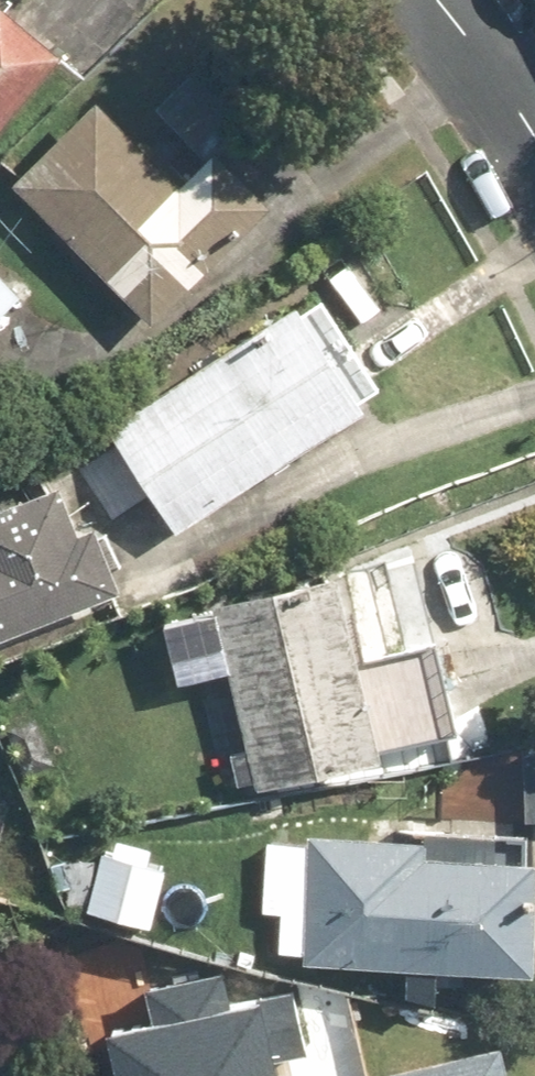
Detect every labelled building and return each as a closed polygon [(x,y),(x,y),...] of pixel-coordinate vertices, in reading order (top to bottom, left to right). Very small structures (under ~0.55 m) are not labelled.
[(58,51),(0,4),(0,123),(58,51)] [(273,205),(223,151),(260,117),(207,59),(156,106),(204,158),(180,180),(103,97),(14,179),(147,322),(273,205)] [(0,269),(0,312),(22,289),(0,269)] [(385,397),(314,289),(107,425),(179,533),(385,397)] [(122,592),(94,522),(75,529),(57,483),(0,505),(0,640),(122,592)] [(358,671),(334,575),(162,617),(179,684),(231,671),(259,785),(458,736),(437,651),(358,671)] [(307,960),(534,967),(534,937),(534,863),(496,861),(497,831),(312,825),(307,960)] [(161,864),(101,849),(84,914),(144,930),(161,864)] [(116,1075),(275,1075),(272,1060),(298,1055),(287,1000),(229,1012),(222,978),(155,991),(160,1019),(107,1030),(116,1075)] [(382,1072),(383,1075),(512,1075),(504,1043),(382,1072)]
